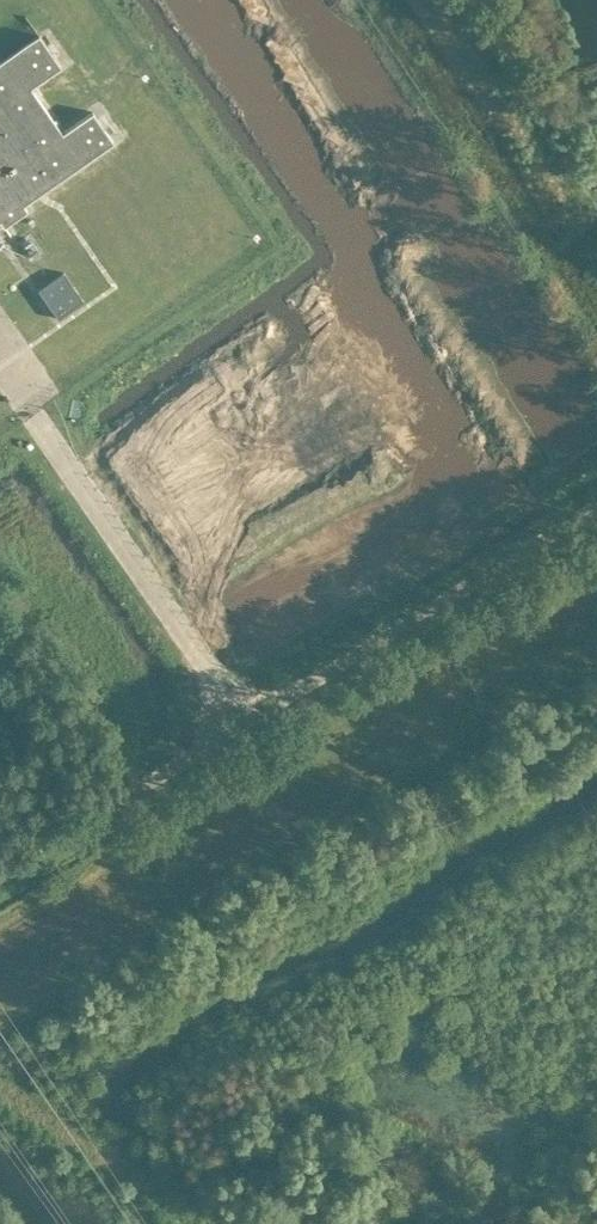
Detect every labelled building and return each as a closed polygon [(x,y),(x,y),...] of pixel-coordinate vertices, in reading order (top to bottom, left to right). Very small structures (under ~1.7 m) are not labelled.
[(28,209),(24,203),(114,141),(93,111),(63,132),(31,86),(62,65),(40,34),(0,62),(0,228),(28,209)] [(84,300),(64,271),(38,289),(58,318),(84,300)]
